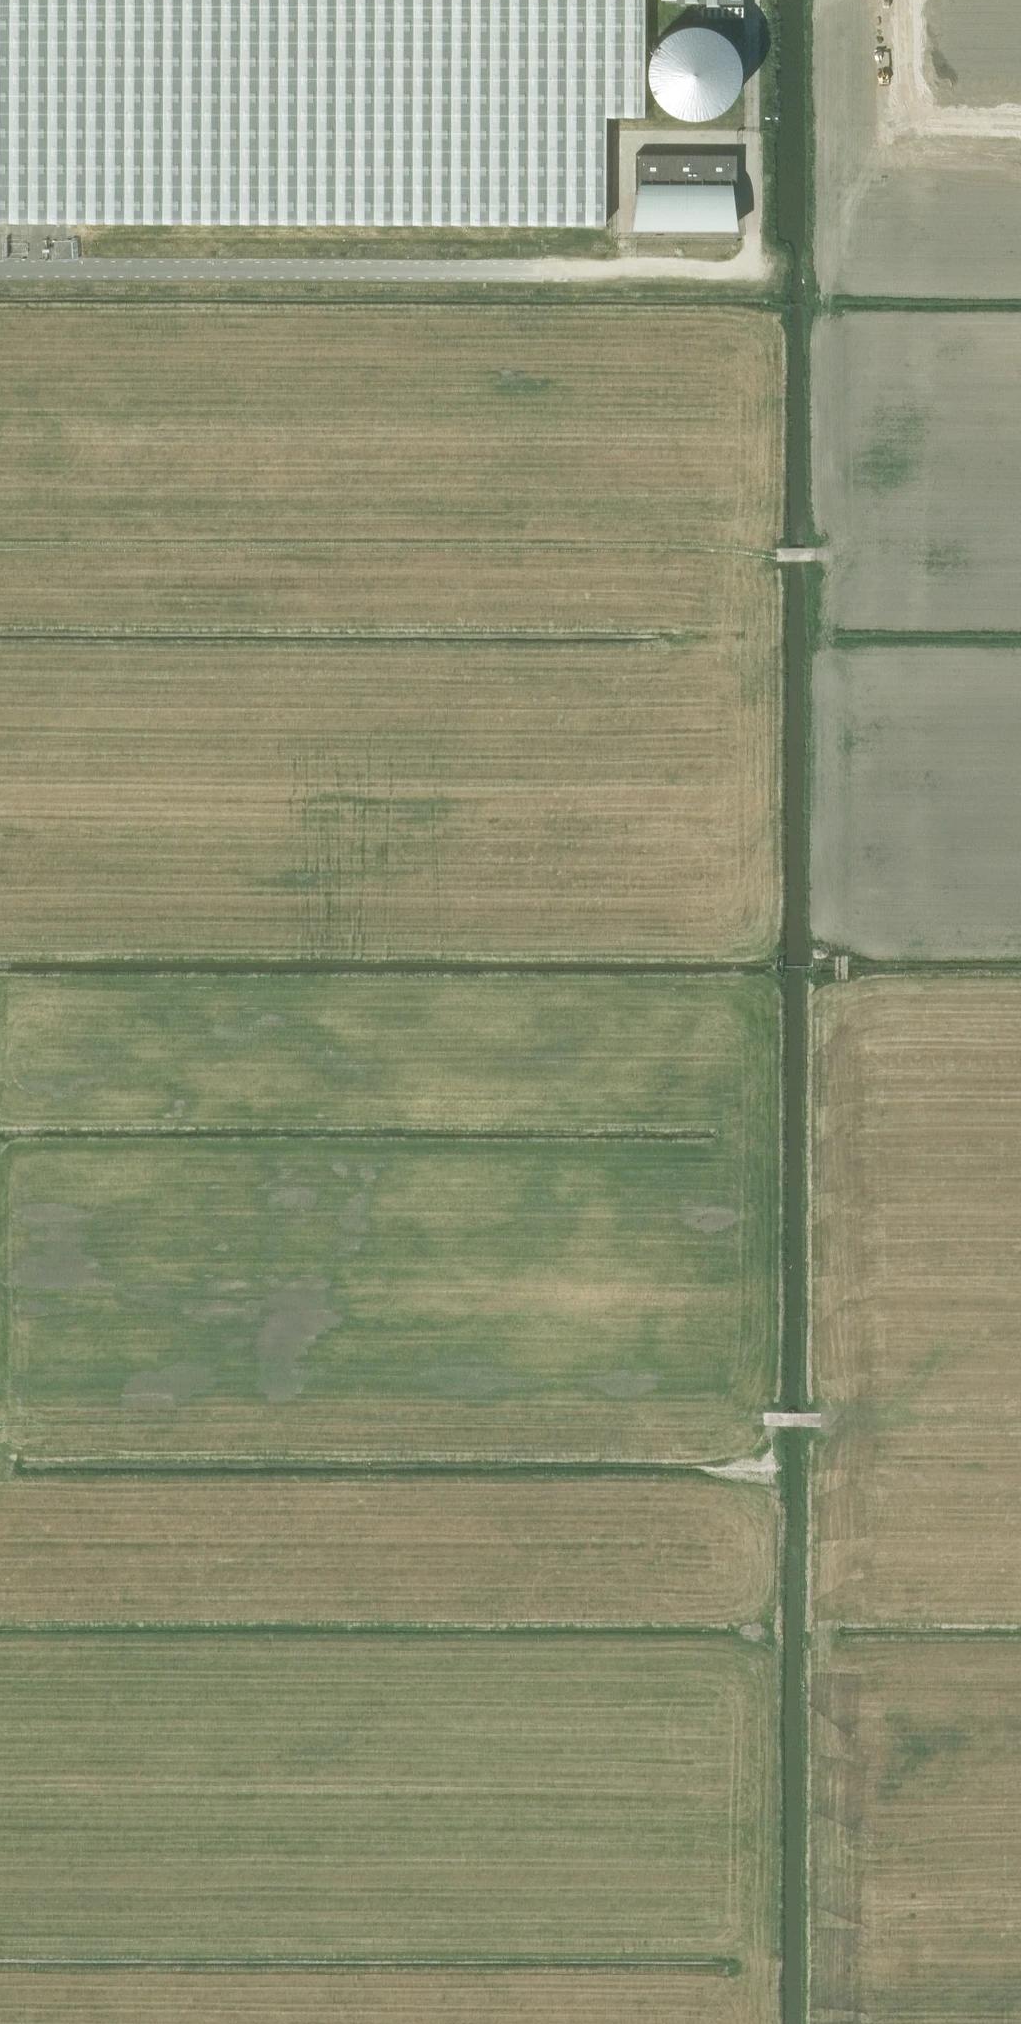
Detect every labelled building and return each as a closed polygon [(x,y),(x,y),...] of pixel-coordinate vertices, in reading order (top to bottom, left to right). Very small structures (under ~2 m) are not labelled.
[(607,221),(607,113),(645,114),(646,0),(0,0),(0,219),(607,221)] [(728,109),(738,98),(744,85),(745,70),(742,55),(733,42),(720,32),(705,28),(689,29),(674,35),(663,45),(656,58),(653,72),(656,87),(662,100),(673,111),(686,117),(701,119),(715,117),(728,109)] [(737,192),(737,153),(636,152),(636,191),(638,191),(635,220),(636,220),(636,218),(736,218),(736,220),(738,220),(734,192),(737,192)]
